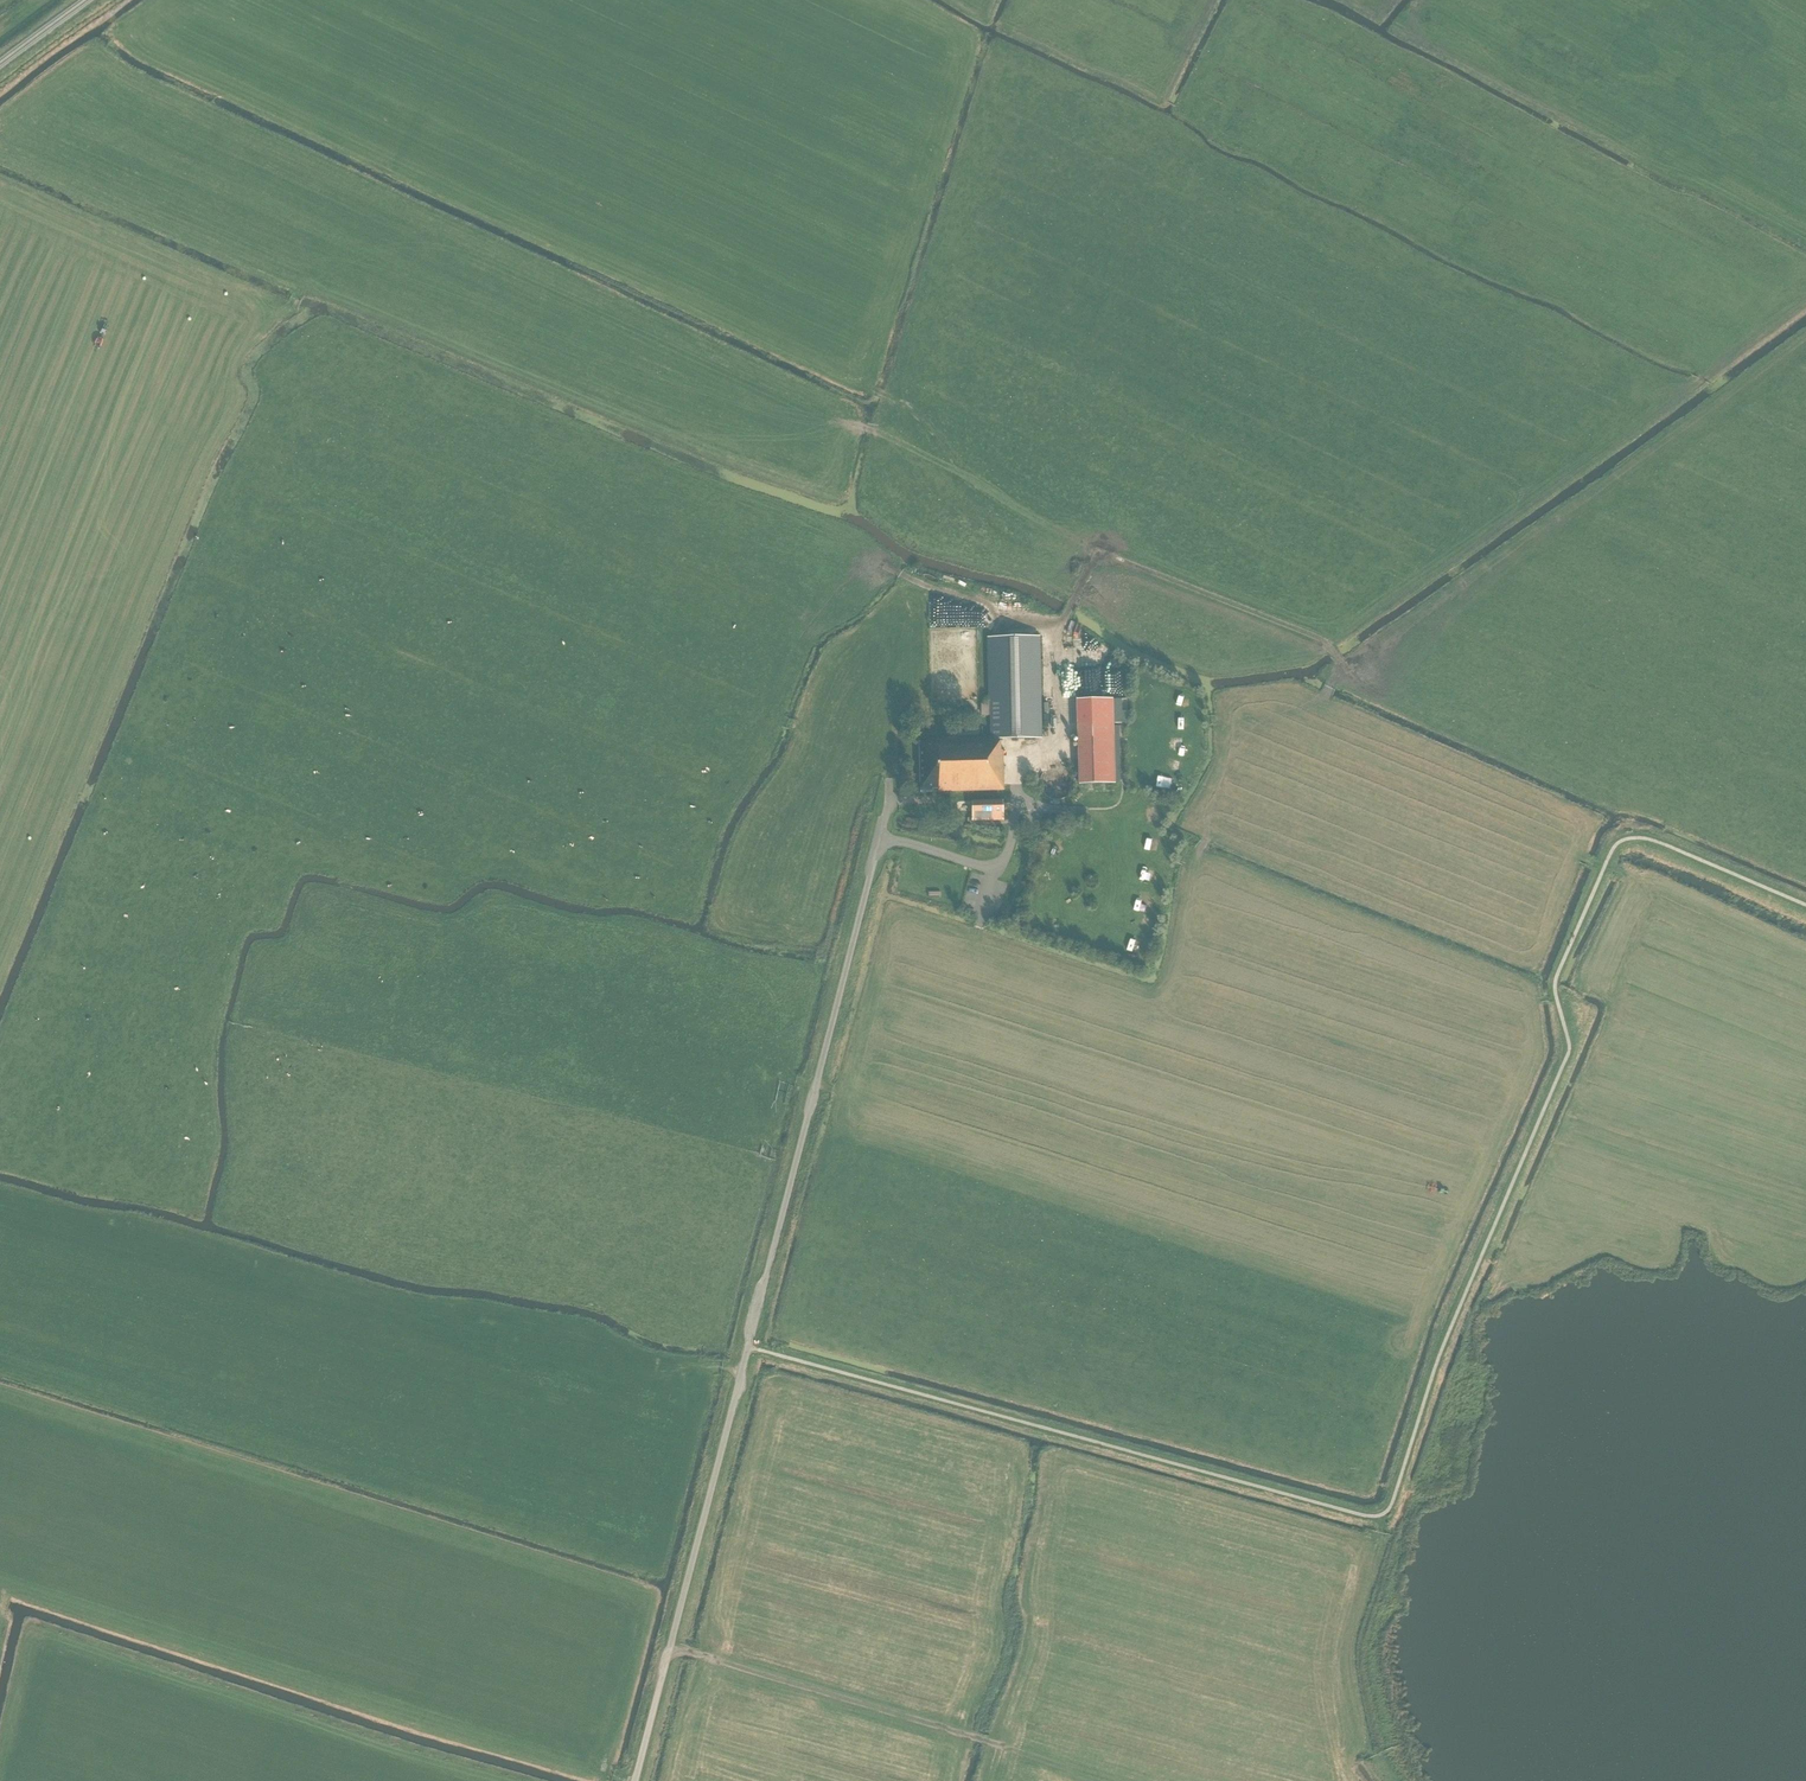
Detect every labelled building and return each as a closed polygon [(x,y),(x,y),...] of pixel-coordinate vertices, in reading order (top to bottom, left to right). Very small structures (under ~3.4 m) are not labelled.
[(1038,636),(989,638),(990,722),(996,722),(997,738),(919,740),(920,792),(1003,790),(1002,750),(1001,750),(1000,739),(1041,738),(1038,636)] [(1110,700),(1075,701),(1078,786),(1113,785),(1110,700)] [(993,801),(989,801),(970,802),(971,822),(991,821),(993,821),(993,801)]
